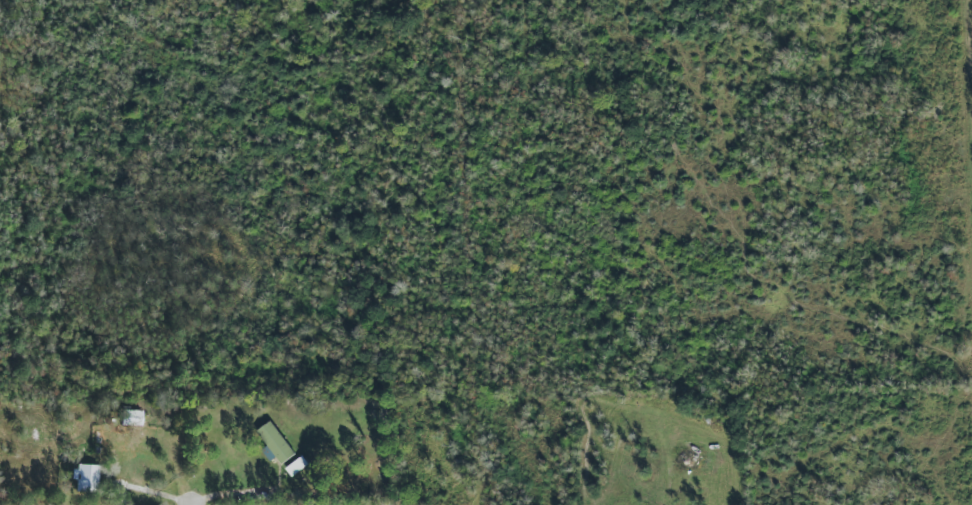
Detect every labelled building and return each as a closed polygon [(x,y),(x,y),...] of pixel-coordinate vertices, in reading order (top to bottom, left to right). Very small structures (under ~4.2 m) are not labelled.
[(119,424),(140,425),(141,410),(119,409),(119,424)] [(275,457),(281,464),(295,453),(269,421),(254,432),(266,446),(260,451),(269,462),(275,457)] [(291,477),(308,464),(301,455),(284,468),(291,477)] [(97,464),(75,463),(75,491),(96,491),(97,464)]
